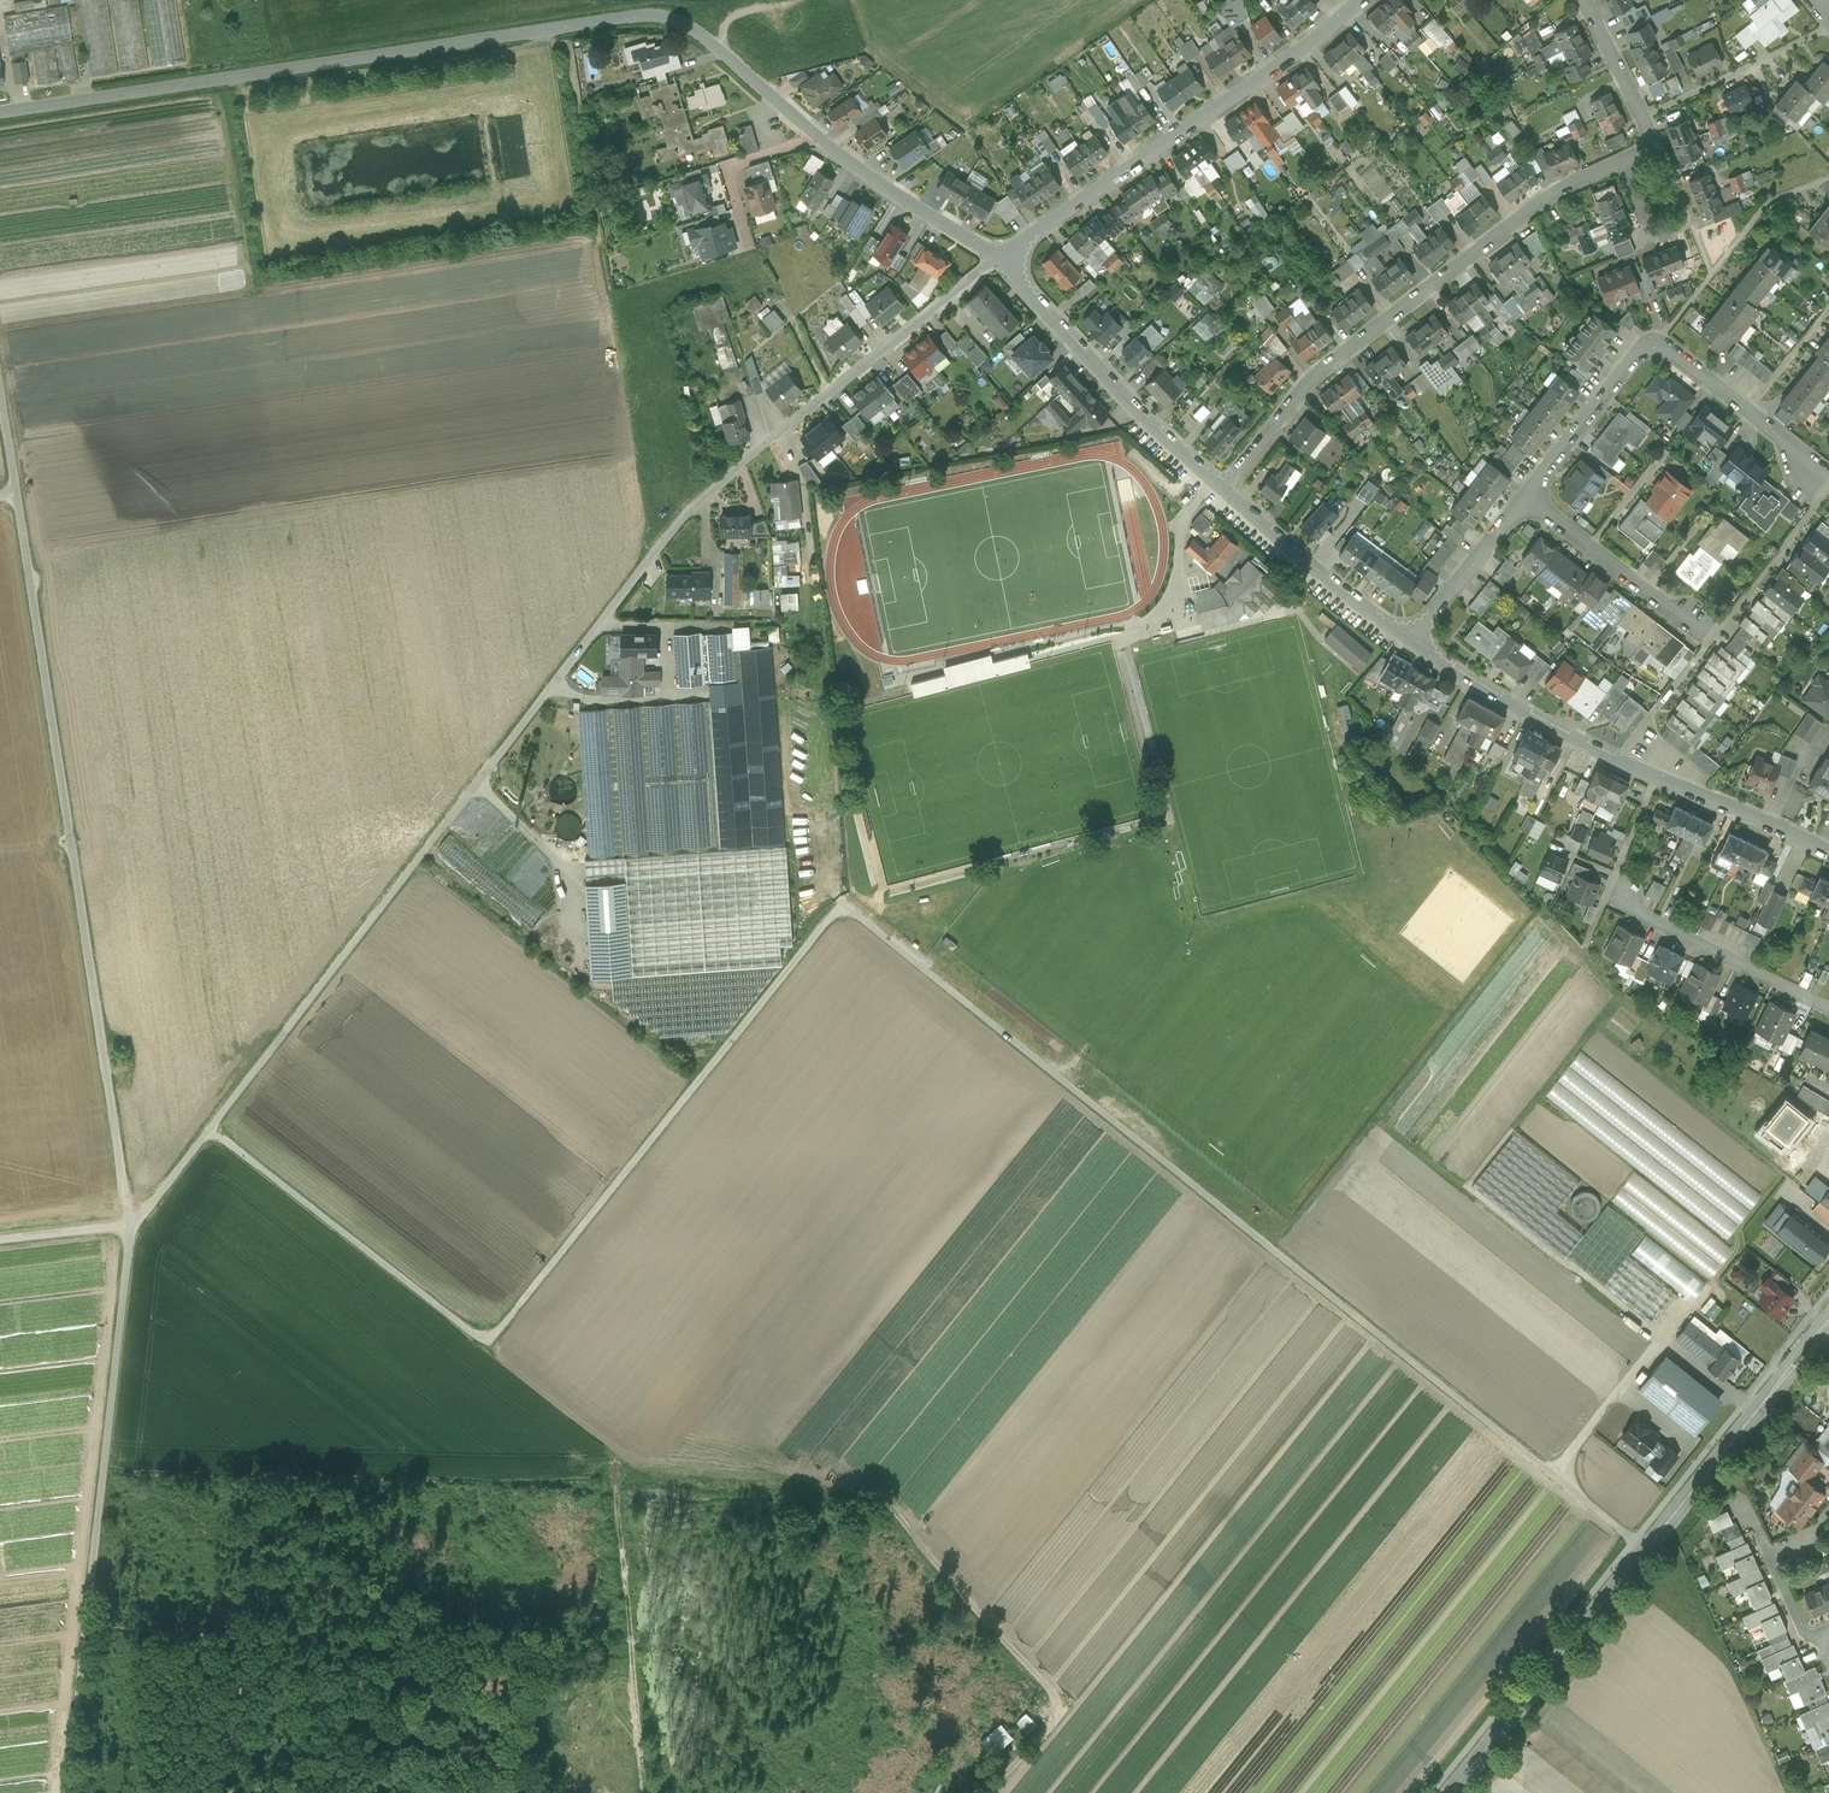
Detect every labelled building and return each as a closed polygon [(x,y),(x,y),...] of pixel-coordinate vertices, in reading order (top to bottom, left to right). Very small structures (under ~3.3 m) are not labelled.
[(14,3),(15,11),(32,8),(30,0),(14,3)] [(32,8),(46,6),(45,0),(30,0),(32,8)] [(91,76),(118,72),(107,0),(79,0),(91,76)] [(121,71),(149,67),(139,0),(110,0),(121,71)] [(153,66),(186,61),(176,0),(143,0),(153,66)] [(1233,1),(1232,0),(1228,0),(1220,6),(1219,10),(1229,25),(1233,25),(1248,15),(1244,0),(1234,0),(1233,1)] [(1291,0),(1290,0),(1284,5),(1281,2),(1276,7),(1293,26),(1305,15),(1291,0)] [(1312,0),(1291,0),(1305,15),(1316,5),(1312,0)] [(1402,0),(1388,0),(1383,5),(1397,21),(1408,35),(1418,45),(1418,46),(1424,40),(1423,39),(1425,37),(1419,30),(1416,31),(1415,30),(1413,20),(1407,14),(1411,11),(1402,0)] [(1458,0),(1450,0),(1449,1),(1458,11),(1463,6),(1458,0)] [(1613,13),(1618,11),(1620,14),(1629,10),(1628,7),(1631,5),(1629,0),(1607,0),(1613,13)] [(1750,16),(1762,30),(1755,35),(1763,45),(1778,34),(1779,36),(1787,29),(1781,21),(1797,9),(1789,0),(1770,0),(1750,16)] [(67,5),(3,15),(9,55),(19,54),(33,51),(54,48),(57,47),(74,45),(67,5)] [(1397,21),(1383,5),(1370,16),(1384,33),(1393,25),(1397,21)] [(1644,5),(1635,14),(1639,21),(1645,18),(1650,15),(1644,5)] [(1666,7),(1651,15),(1655,23),(1671,16),(1666,7)] [(1635,14),(1622,21),(1626,28),(1639,21),(1635,14)] [(1281,37),(1266,16),(1252,26),(1267,47),(1281,37)] [(1453,40),(1433,17),(1421,28),(1438,47),(1443,42),(1446,46),(1453,40)] [(1639,21),(1626,28),(1628,33),(1648,23),(1645,18),(1639,21)] [(1408,35),(1397,21),(1393,25),(1395,28),(1394,29),(1402,40),(1408,35)] [(1648,23),(1628,33),(1635,46),(1630,49),(1638,65),(1639,65),(1658,55),(1650,40),(1655,37),(1648,23)] [(1559,40),(1543,47),(1545,50),(1548,57),(1563,49),(1583,39),(1575,24),(1555,34),(1559,40)] [(1238,37),(1232,28),(1229,27),(1215,38),(1221,46),(1234,65),(1250,54),(1240,39),(1240,38),(1239,36),(1238,37)] [(1745,27),(1735,35),(1745,48),(1756,40),(1745,27)] [(1534,29),(1522,38),(1527,46),(1538,38),(1534,29)] [(1692,29),(1661,45),(1664,52),(1673,48),(1695,36),(1692,29)] [(1365,50),(1350,33),(1337,45),(1352,61),(1363,74),(1369,69),(1369,70),(1372,67),(1361,54),(1365,50)] [(1418,45),(1408,35),(1402,40),(1412,50),(1414,48),(1418,45)] [(1214,37),(1200,47),(1206,57),(1207,59),(1215,53),(1214,51),(1221,46),(1215,38),(1214,37)] [(1522,38),(1514,43),(1520,52),(1527,46),(1522,38)] [(1583,39),(1563,49),(1570,64),(1565,67),(1571,80),(1590,70),(1584,58),(1591,54),(1583,39)] [(1200,52),(1192,40),(1185,45),(1193,57),(1200,52)] [(1540,41),(1529,49),(1533,56),(1545,50),(1543,47),(1540,41)] [(664,45),(654,48),(653,44),(645,46),(644,43),(629,47),(634,63),(640,61),(644,77),(680,66),(676,55),(675,55),(672,46),(665,48),(664,45)] [(1710,44),(1701,49),(1701,50),(1696,53),(1694,52),(1689,55),(1689,56),(1689,57),(1689,58),(1692,63),(1693,65),(1693,66),(1697,74),(1698,75),(1700,74),(1707,71),(1706,71),(1709,69),(1710,70),(1716,66),(1720,63),(1721,62),(1719,61),(1717,56),(1717,55),(1712,44),(1710,44)] [(74,45),(57,47),(62,80),(79,77),(74,45)] [(1193,57),(1185,45),(1178,49),(1187,61),(1193,57)] [(1352,61),(1337,45),(1325,56),(1339,73),(1352,61)] [(1418,46),(1418,45),(1414,48),(1421,56),(1424,53),(1418,46)] [(1221,46),(1214,51),(1215,53),(1207,59),(1206,57),(1205,57),(1218,76),(1234,65),(1221,46)] [(54,48),(33,51),(38,85),(60,81),(54,48)] [(1673,48),(1664,52),(1674,71),(1683,67),(1673,48)] [(1400,60),(1391,49),(1385,54),(1395,65),(1400,60)] [(1545,50),(1533,56),(1536,63),(1548,57),(1545,50)] [(19,54),(9,55),(11,62),(20,61),(19,54)] [(1385,54),(1378,59),(1388,71),(1395,65),(1385,54)] [(1658,55),(1639,65),(1647,81),(1653,77),(1656,82),(1665,77),(1662,73),(1666,71),(1658,55)] [(1530,57),(1522,62),(1525,68),(1533,63),(1530,57)] [(1548,57),(1536,63),(1540,69),(1551,64),(1548,57)] [(20,61),(11,62),(14,83),(36,80),(32,59),(20,61)] [(1823,61),(1813,74),(1828,87),(1828,66),(1823,61)] [(1203,87),(1190,68),(1189,68),(1185,62),(1176,68),(1180,74),(1174,79),(1187,98),(1203,87)] [(1152,76),(1146,66),(1142,69),(1148,79),(1152,76)] [(1148,79),(1142,69),(1135,74),(1143,86),(1150,81),(1148,79)] [(1307,69),(1292,79),(1305,97),(1314,110),(1314,111),(1324,104),(1315,91),(1319,87),(1307,69)] [(1369,70),(1369,69),(1363,74),(1372,85),(1377,80),(1369,70)] [(803,71),(790,80),(794,87),(808,77),(803,71)] [(1051,89),(1066,83),(1061,72),(1046,78),(1051,89)] [(1135,74),(1134,72),(1127,77),(1136,91),(1143,86),(1135,74)] [(818,74),(802,85),(811,98),(809,99),(814,106),(823,100),(822,98),(828,94),(829,96),(842,86),(833,74),(827,78),(829,81),(825,84),(818,74)] [(1372,85),(1363,74),(1358,79),(1367,89),(1372,85)] [(1803,86),(1815,96),(1823,102),(1828,94),(1828,87),(1813,74),(1803,86)] [(1676,76),(1662,83),(1665,91),(1680,84),(1676,76)] [(666,78),(658,80),(660,87),(668,85),(666,78)] [(1174,79),(1167,84),(1164,80),(1156,86),(1159,90),(1158,90),(1171,109),(1187,98),(1174,79)] [(1292,79),(1278,88),(1291,106),(1305,97),(1292,79)] [(1803,86),(1795,80),(1786,92),(1805,108),(1815,96),(1803,86)] [(668,85),(660,87),(660,88),(651,91),(652,94),(645,96),(647,102),(644,102),(644,103),(641,104),(645,115),(647,114),(648,114),(660,111),(664,124),(667,123),(668,127),(687,122),(684,110),(682,111),(680,103),(679,104),(678,102),(676,103),(673,95),(676,94),(675,90),(678,89),(676,82),(668,85)] [(718,84),(702,89),(702,88),(695,90),(697,95),(688,97),(691,107),(705,103),(707,108),(723,103),(725,102),(724,101),(725,101),(722,94),(721,94),(718,84)] [(1354,97),(1344,84),(1337,90),(1347,103),(1354,97)] [(1480,90),(1476,85),(1471,89),(1475,94),(1480,90)] [(1745,86),(1723,96),(1731,113),(1752,103),(1746,89),(1745,86)] [(1746,89),(1752,103),(1753,105),(1764,100),(1758,89),(1755,86),(1746,89)] [(1337,91),(1328,98),(1338,112),(1348,104),(1337,91)] [(1155,120),(1142,101),(1135,106),(1134,104),(1136,102),(1128,92),(1117,99),(1126,112),(1139,131),(1155,120)] [(1805,108),(1786,92),(1776,105),(1790,116),(1795,120),(1805,108)] [(1610,93),(1590,103),(1597,118),(1618,108),(1610,93)] [(1111,123),(1093,97),(1085,103),(1096,120),(1103,129),(1111,123)] [(851,98),(829,114),(838,126),(846,121),(851,117),(861,110),(860,110),(851,98)] [(1085,103),(1079,107),(1082,112),(1088,108),(1085,103)] [(861,110),(851,117),(855,124),(859,122),(873,112),(868,104),(860,110),(861,110)] [(1268,122),(1255,104),(1240,114),(1252,131),(1262,146),(1269,141),(1269,142),(1277,136),(1271,127),(1268,122)] [(1790,116),(1776,105),(1771,111),(1785,122),(1790,116)] [(1096,120),(1088,108),(1082,112),(1081,113),(1089,125),(1096,120)] [(1618,108),(1597,118),(1605,134),(1625,124),(1618,108)] [(873,112),(859,122),(863,127),(876,119),(877,119),(882,116),(877,109),(873,112)] [(1314,110),(1308,114),(1315,125),(1321,121),(1314,111),(1314,110)] [(1139,131),(1126,112),(1111,123),(1124,142),(1139,131)] [(1303,127),(1292,112),(1282,119),(1293,134),(1303,127)] [(1252,131),(1240,114),(1226,123),(1238,141),(1246,136),(1252,131)] [(1577,114),(1569,118),(1571,122),(1579,118),(1577,114)] [(1730,115),(1719,119),(1722,126),(1729,124),(1733,122),(1730,115)] [(855,124),(851,117),(846,121),(851,127),(855,124)] [(1571,122),(1568,124),(1572,131),(1583,126),(1579,118),(1571,122)] [(1688,120),(1683,121),(1682,118),(1671,123),(1672,126),(1668,127),(1675,145),(1694,137),(1695,137),(1688,120)] [(863,127),(856,133),(867,148),(887,134),(877,119),(876,119),(863,127)] [(1282,119),(1271,127),(1277,136),(1283,145),(1295,137),(1293,134),(1282,119)] [(1719,119),(1707,124),(1710,131),(1722,126),(1719,119)] [(668,127),(663,129),(668,146),(660,149),(663,160),(679,156),(678,154),(690,151),(687,142),(685,135),(691,133),(687,122),(668,127)] [(751,124),(738,128),(740,134),(738,135),(744,155),(759,150),(751,124)] [(1729,124),(1722,126),(1725,133),(1726,137),(1733,134),(1729,124)] [(722,125),(709,129),(710,132),(703,134),(704,137),(687,142),(689,149),(694,148),(695,152),(714,147),(717,155),(728,152),(725,144),(728,143),(722,125)] [(1336,125),(1329,130),(1332,134),(1339,130),(1336,125)] [(1513,136),(1505,125),(1500,130),(1508,141),(1513,136)] [(1583,126),(1572,131),(1575,137),(1586,132),(1583,126)] [(1722,126),(1710,131),(1712,138),(1725,133),(1722,126)] [(1108,153),(1096,135),(1094,136),(1090,129),(1082,135),(1087,141),(1080,146),(1092,164),(1108,153)] [(916,131),(891,149),(903,166),(922,152),(928,148),(926,145),(916,131)] [(1262,146),(1252,131),(1246,136),(1256,150),(1262,146)] [(1622,132),(1604,140),(1608,149),(1626,141),(1622,132)] [(1725,133),(1712,138),(1715,145),(1727,141),(1726,137),(1725,133)] [(1049,135),(1041,141),(1049,152),(1057,147),(1049,135)] [(1694,137),(1675,145),(1681,161),(1701,153),(1694,137)] [(936,138),(926,145),(928,148),(922,152),(927,158),(942,147),(936,138)] [(1203,139),(1188,149),(1211,181),(1217,177),(1219,180),(1221,179),(1209,162),(1215,157),(1203,139)] [(1487,154),(1492,150),(1484,139),(1477,144),(1485,155),(1487,154)] [(1041,141),(1034,146),(1041,157),(1049,152),(1041,141)] [(1276,152),(1269,142),(1269,141),(1262,146),(1270,156),(1276,152)] [(1545,154),(1544,154),(1550,167),(1553,174),(1577,163),(1572,151),(1569,152),(1566,144),(1545,154)] [(1507,155),(1499,145),(1492,150),(1500,160),(1507,155)] [(1092,164),(1080,146),(1064,157),(1076,175),(1092,164)] [(1270,156),(1262,146),(1256,150),(1264,161),(1270,156)] [(1542,147),(1532,151),(1541,171),(1550,167),(1544,154),(1545,154),(1542,147)] [(1188,149),(1174,159),(1187,177),(1193,173),(1202,187),(1205,185),(1211,181),(1188,149)] [(1500,160),(1492,150),(1487,154),(1495,164),(1500,160)] [(1245,163),(1237,151),(1231,155),(1239,167),(1245,163)] [(1283,162),(1276,152),(1270,156),(1276,165),(1277,166),(1283,162)] [(813,174),(821,159),(809,153),(801,167),(813,174)] [(1239,167),(1231,155),(1223,160),(1231,172),(1239,167)] [(1465,157),(1453,165),(1460,174),(1463,173),(1470,183),(1472,182),(1479,176),(1465,157)] [(768,160),(749,166),(753,181),(773,175),(768,160)] [(1726,160),(1713,165),(1716,171),(1729,166),(1726,160)] [(1524,163),(1511,173),(1523,190),(1537,179),(1524,163)] [(1487,184),(1496,178),(1486,166),(1477,172),(1487,184)] [(700,168),(679,174),(681,181),(702,175),(700,168)] [(971,168),(965,178),(981,187),(987,178),(971,168)] [(1060,186),(1048,168),(1032,179),(1044,197),(1060,186)] [(834,180),(819,171),(801,200),(816,209),(834,180)] [(1178,189),(1166,171),(1154,179),(1164,193),(1167,197),(1178,189)] [(965,182),(949,172),(937,190),(948,197),(947,197),(953,201),(965,182)] [(1523,190),(1511,173),(1498,183),(1511,200),(1523,190)] [(1741,173),(1729,178),(1732,185),(1744,180),(1741,173)] [(681,181),(670,185),(673,194),(674,194),(678,205),(688,202),(691,214),(698,212),(698,213),(699,212),(699,211),(711,208),(704,185),(709,183),(707,174),(702,175),(681,181)] [(1044,197),(1032,179),(1025,184),(1018,174),(1010,179),(1017,189),(1017,190),(1021,197),(1029,207),(1044,197)] [(1154,179),(1151,174),(1136,184),(1149,203),(1150,203),(1164,193),(1154,179)] [(1335,174),(1330,178),(1334,182),(1339,179),(1335,174)] [(1709,174),(1690,181),(1697,199),(1716,191),(1709,174)] [(1466,186),(1458,176),(1451,182),(1457,189),(1459,192),(1466,186)] [(1752,176),(1744,180),(1746,186),(1755,183),(1752,176)] [(1219,180),(1217,177),(1211,181),(1217,191),(1224,187),(1219,180)] [(852,182),(846,178),(840,189),(846,192),(852,182)] [(996,179),(986,186),(995,199),(1005,192),(1005,191),(996,179)] [(767,180),(745,186),(753,214),(775,207),(767,180)] [(1744,180),(1732,185),(1734,192),(1746,187),(1746,186),(1744,180)] [(1217,191),(1211,181),(1205,185),(1212,195),(1217,191)] [(981,192),(965,182),(953,201),(959,204),(959,203),(970,210),(981,192)] [(1459,192),(1469,205),(1482,195),(1472,182),(1470,183),(1466,186),(1459,192)] [(1136,184),(1122,194),(1127,202),(1125,203),(1122,202),(1113,208),(1123,223),(1134,215),(1137,213),(1137,212),(1149,203),(1136,184)] [(1625,214),(1613,184),(1592,192),(1598,208),(1598,207),(1604,223),(1625,214)] [(1193,197),(1185,186),(1179,190),(1186,202),(1193,197)] [(1017,190),(1015,191),(1012,187),(1005,191),(1005,192),(1009,196),(1013,202),(1021,197),(1017,190)] [(1459,192),(1457,189),(1455,191),(1453,193),(1452,191),(1447,195),(1448,197),(1446,198),(1444,199),(1451,209),(1451,210),(1469,233),(1483,223),(1482,222),(1469,205),(1459,192)] [(1716,191),(1697,199),(1703,216),(1705,215),(1707,218),(1713,216),(1711,212),(1722,208),(1722,207),(1716,191)] [(1005,192),(995,199),(998,204),(1009,196),(1005,192)] [(1254,194),(1245,199),(1256,218),(1265,213),(1254,194)] [(1496,211),(1483,194),(1482,195),(1469,205),(1482,222),(1496,211)] [(1444,199),(1442,196),(1433,203),(1443,216),(1451,210),(1451,209),(1444,199)] [(841,221),(852,203),(843,197),(832,215),(841,221)] [(845,229),(858,236),(873,211),(861,203),(860,205),(853,200),(852,203),(841,221),(839,223),(846,228),(845,229)] [(1738,201),(1722,207),(1722,208),(1711,212),(1713,216),(1715,222),(1743,211),(1738,201)] [(1430,214),(1422,204),(1416,209),(1424,219),(1430,214)] [(1827,206),(1817,218),(1828,227),(1828,208),(1827,206)] [(1113,208),(1113,207),(1102,217),(1102,218),(1100,220),(1110,232),(1114,236),(1125,226),(1123,223),(1113,208)] [(1416,209),(1409,214),(1417,224),(1424,219),(1416,209)] [(1173,223),(1165,212),(1159,217),(1166,228),(1173,223)] [(718,213),(697,220),(699,227),(707,224),(708,227),(721,223),(718,213)] [(1417,224),(1409,214),(1404,218),(1411,228),(1417,224)] [(1625,214),(1604,223),(1589,229),(1594,241),(1609,235),(1610,239),(1618,236),(1619,240),(1625,237),(1624,234),(1632,231),(1625,214)] [(1100,220),(1096,215),(1083,227),(1109,256),(1115,251),(1114,250),(1115,249),(1105,237),(1110,232),(1100,220)] [(1584,215),(1571,220),(1572,221),(1574,227),(1586,222),(1584,215)] [(1166,228),(1159,217),(1153,221),(1160,232),(1166,228)] [(1404,218),(1389,229),(1396,239),(1410,229),(1411,228),(1404,218)] [(1817,218),(1808,230),(1828,247),(1828,227),(1817,218)] [(1572,221),(1562,225),(1566,238),(1577,234),(1574,227),(1572,221)] [(721,223),(708,227),(707,224),(699,227),(689,230),(693,243),(700,241),(704,256),(735,246),(731,233),(727,234),(723,222),(721,223)] [(1586,222),(1574,227),(1577,234),(1589,229),(1586,222)] [(1360,234),(1368,245),(1384,233),(1376,223),(1360,234)] [(908,234),(892,224),(873,254),(889,264),(908,234)] [(1427,237),(1417,224),(1411,228),(1410,229),(1420,242),(1413,247),(1416,251),(1413,253),(1421,263),(1424,261),(1427,265),(1441,255),(1427,237)] [(1455,244),(1441,226),(1427,237),(1441,255),(1455,244)] [(1083,227),(1070,239),(1085,255),(1091,250),(1102,262),(1102,261),(1102,262),(1108,256),(1109,256),(1083,227)] [(1589,229),(1577,234),(1570,237),(1573,244),(1579,242),(1584,253),(1597,248),(1594,241),(1589,229)] [(1532,230),(1520,238),(1533,256),(1545,248),(1532,230)] [(1384,233),(1368,245),(1376,255),(1388,246),(1391,243),(1384,233)] [(1630,238),(1613,245),(1618,258),(1635,251),(1630,238)] [(1085,255),(1070,239),(1062,247),(1077,263),(1085,255)] [(923,245),(917,241),(910,253),(916,257),(923,245)] [(1531,261),(1518,244),(1504,255),(1517,272),(1531,261)] [(950,261),(923,245),(916,257),(914,261),(921,265),(914,277),(925,284),(922,290),(930,296),(940,277),(950,261)] [(1368,245),(1356,253),(1364,263),(1365,264),(1376,255),(1368,245)] [(1388,246),(1376,255),(1381,262),(1392,253),(1388,246)] [(1676,246),(1659,252),(1667,272),(1684,266),(1676,246)] [(1782,254),(1773,247),(1772,249),(1769,247),(1759,259),(1778,273),(1782,276),(1791,264),(1781,256),(1782,254)] [(1147,259),(1138,249),(1128,258),(1137,268),(1147,259)] [(1080,276),(1058,251),(1046,263),(1067,287),(1080,276)] [(1109,256),(1108,256),(1118,266),(1123,261),(1115,251),(1109,256)] [(1659,252),(1642,259),(1646,270),(1650,279),(1651,279),(1667,272),(1659,252)] [(1364,263),(1356,253),(1353,256),(1347,260),(1355,270),(1364,263)] [(1381,262),(1376,255),(1365,264),(1370,270),(1376,271),(1378,274),(1372,279),(1386,297),(1400,286),(1386,269),(1381,262)] [(1517,272),(1504,255),(1491,265),(1494,269),(1491,272),(1495,277),(1498,275),(1504,282),(1509,279),(1519,292),(1522,289),(1527,285),(1528,285),(1517,272)] [(1118,266),(1108,256),(1102,262),(1112,271),(1118,266)] [(1414,275),(1401,258),(1386,269),(1400,286),(1414,275)] [(1778,273),(1759,259),(1748,273),(1767,288),(1778,273)] [(1347,260),(1334,271),(1342,282),(1356,271),(1355,270),(1347,260)] [(896,272),(884,264),(880,270),(892,277),(896,272)] [(1629,266),(1617,271),(1617,269),(1613,271),(1623,295),(1638,290),(1639,289),(1636,283),(1629,266)] [(1225,285),(1209,269),(1189,289),(1205,305),(1225,285)] [(1650,279),(1646,270),(1639,272),(1642,280),(1643,280),(1648,292),(1655,289),(1651,279),(1650,279)] [(1342,282),(1334,271),(1327,276),(1335,287),(1342,282)] [(1623,295),(1613,271),(1609,272),(1610,274),(1598,278),(1607,302),(1623,295)] [(1767,288),(1748,273),(1735,290),(1754,305),(1767,288)] [(1335,287),(1327,276),(1322,280),(1330,291),(1335,287)] [(1547,286),(1539,276),(1535,280),(1542,290),(1547,286)] [(925,284),(914,277),(910,283),(909,284),(921,291),(922,290),(925,284)] [(1090,278),(1077,290),(1083,297),(1097,286),(1090,278)] [(1330,291),(1322,280),(1316,285),(1324,295),(1330,291)] [(1542,290),(1535,280),(1528,285),(1527,285),(1535,296),(1542,290)] [(1648,292),(1643,280),(1642,280),(1636,283),(1639,289),(1638,290),(1642,301),(1650,298),(1648,292)] [(921,291),(909,284),(910,283),(906,281),(901,286),(919,307),(930,296),(922,290),(921,291)] [(1490,301),(1476,283),(1462,294),(1476,312),(1490,301)] [(1018,320),(986,285),(987,284),(986,284),(967,301),(968,301),(1000,336),(1000,337),(1019,320),(1019,319),(1018,320)] [(1315,302),(1301,284),(1294,290),(1299,297),(1307,307),(1315,302)] [(1172,301),(1183,290),(1178,285),(1167,296),(1172,301)] [(1535,296),(1527,285),(1522,289),(1530,299),(1535,296)] [(1680,285),(1673,288),(1678,300),(1685,297),(1680,285)] [(904,305),(889,286),(867,304),(866,304),(873,313),(882,323),(904,305)] [(1542,290),(1535,296),(1539,300),(1551,291),(1547,286),(1542,290)] [(1673,288),(1666,291),(1671,303),(1678,300),(1673,288)] [(1373,307),(1360,289),(1346,300),(1359,317),(1373,307)] [(1530,299),(1522,289),(1519,292),(1518,293),(1526,303),(1530,299)] [(1257,290),(1248,297),(1253,303),(1261,296),(1257,290)] [(1754,305),(1735,290),(1723,304),(1747,323),(1759,308),(1754,305)] [(1530,299),(1526,303),(1518,293),(1514,296),(1523,308),(1512,316),(1514,319),(1534,304),(1530,299)] [(743,301),(751,311),(760,303),(752,294),(743,301)] [(1261,296),(1253,303),(1257,309),(1268,300),(1264,294),(1261,296)] [(1476,312),(1462,294),(1448,304),(1451,308),(1448,310),(1454,317),(1456,315),(1459,319),(1459,320),(1462,323),(1476,312)] [(697,329),(729,320),(722,296),(690,305),(697,329)] [(1490,301),(1497,309),(1503,304),(1497,296),(1490,301)] [(1514,296),(1503,304),(1512,316),(1523,308),(1514,296)] [(1535,296),(1530,299),(1534,304),(1539,300),(1535,296)] [(1333,338),(1319,320),(1317,321),(1310,312),(1310,311),(1307,307),(1299,297),(1287,306),(1295,316),(1294,316),(1319,348),(1333,338)] [(867,304),(862,298),(855,303),(857,306),(865,318),(873,313),(866,304),(867,304)] [(1275,309),(1268,300),(1257,309),(1264,318),(1275,309)] [(1359,317),(1345,300),(1333,310),(1346,327),(1359,317)] [(768,304),(756,314),(769,330),(781,320),(768,304)] [(1512,316),(1503,304),(1497,309),(1506,321),(1512,316)] [(1747,323),(1723,304),(1709,321),(1728,336),(1734,340),(1747,323)] [(865,318),(857,306),(849,312),(860,327),(867,321),(865,318)] [(1319,348),(1294,316),(1295,316),(1287,306),(1275,315),(1284,326),(1286,324),(1296,337),(1291,341),(1305,359),(1319,348)] [(1101,317),(1095,310),(1081,321),(1103,345),(1122,328),(1108,312),(1101,317)] [(1629,310),(1618,321),(1630,330),(1634,324),(1629,310)] [(1222,325),(1208,311),(1193,327),(1207,341),(1222,325)] [(1594,312),(1563,351),(1579,364),(1586,369),(1599,353),(1601,354),(1606,348),(1604,347),(1616,330),(1594,312)] [(1449,332),(1435,314),(1420,325),(1434,343),(1449,332)] [(848,322),(844,326),(837,317),(834,320),(829,319),(828,324),(825,327),(832,335),(827,340),(841,357),(862,340),(848,322)] [(1500,330),(1491,320),(1485,324),(1493,335),(1500,330)] [(1728,336),(1709,321),(1704,328),(1704,331),(1700,336),(1700,338),(1705,342),(1707,342),(1717,350),(1728,336)] [(725,323),(709,328),(725,374),(740,369),(725,323)] [(1137,338),(1136,337),(1133,340),(1124,349),(1123,349),(1137,364),(1150,352),(1149,351),(1164,337),(1152,324),(1137,338)] [(1493,335),(1485,324),(1479,329),(1487,340),(1493,335)] [(1420,325),(1407,336),(1409,339),(1407,341),(1412,348),(1415,346),(1420,354),(1434,343),(1420,325)] [(1270,327),(1261,338),(1268,344),(1276,335),(1270,327)] [(956,341),(946,330),(939,336),(951,351),(958,345),(955,342),(956,341)] [(988,357),(967,333),(962,338),(960,337),(956,341),(955,342),(958,345),(977,366),(988,357)] [(1127,334),(1118,343),(1124,349),(1133,340),(1127,334)] [(1481,345),(1472,334),(1464,340),(1473,351),(1481,345)] [(946,355),(929,335),(916,345),(933,366),(946,355)] [(1034,335),(1012,353),(1031,375),(1041,367),(1051,359),(1052,357),(1046,349),(1047,348),(1041,341),(1040,343),(1034,335)] [(1268,344),(1266,347),(1280,359),(1288,350),(1276,335),(1268,344)] [(1464,340),(1454,348),(1462,359),(1473,351),(1464,340)] [(1826,341),(1816,353),(1819,355),(1828,363),(1828,343),(1826,341)] [(1737,343),(1728,354),(1736,361),(1745,349),(1737,343)] [(933,366),(916,345),(903,356),(920,376),(933,366)] [(1266,347),(1258,356),(1268,365),(1274,357),(1278,361),(1280,359),(1266,347)] [(1407,365),(1393,347),(1379,357),(1393,375),(1407,365)] [(1745,349),(1736,361),(1742,365),(1751,354),(1745,349)] [(1459,361),(1450,351),(1444,356),(1452,367),(1452,366),(1459,361)] [(1751,354),(1742,365),(1748,370),(1757,358),(1751,354)] [(750,355),(742,357),(747,375),(755,373),(750,355)] [(1819,355),(1809,367),(1828,383),(1828,382),(1828,363),(1819,355)] [(1452,367),(1444,356),(1438,360),(1446,371),(1452,367)] [(1274,357),(1268,365),(1264,365),(1261,369),(1261,372),(1256,378),(1270,391),(1277,383),(1280,383),(1282,380),(1282,377),(1285,374),(1286,375),(1290,371),(1278,361),(1274,357)] [(1393,375),(1379,357),(1365,368),(1379,386),(1383,383),(1393,395),(1403,388),(1393,375)] [(1757,358),(1748,370),(1753,374),(1762,363),(1757,358)] [(1163,369),(1153,359),(1141,370),(1151,381),(1163,369)] [(1446,371),(1438,360),(1430,366),(1426,362),(1419,367),(1440,393),(1444,391),(1442,388),(1442,382),(1450,377),(1446,371)] [(1762,363),(1753,374),(1759,378),(1768,368),(1768,367),(1762,363)] [(1586,369),(1579,364),(1575,369),(1585,378),(1586,378),(1591,373),(1586,369)] [(1077,378),(1065,365),(1050,379),(1062,392),(1077,378)] [(1452,367),(1446,371),(1450,377),(1451,377),(1454,380),(1459,376),(1452,366),(1452,367)] [(1031,375),(1031,376),(1036,382),(1047,373),(1041,367),(1031,375)] [(1575,369),(1572,367),(1568,373),(1581,383),(1585,378),(1575,369)] [(1828,383),(1809,367),(1799,380),(1819,395),(1828,383)] [(1768,368),(1759,378),(1765,383),(1773,372),(1768,368)] [(1182,387),(1163,369),(1151,381),(1147,385),(1165,403),(1182,387)] [(788,373),(767,390),(780,407),(802,390),(788,373)] [(921,389),(907,373),(900,378),(914,395),(921,389)] [(1581,383),(1568,373),(1563,379),(1576,389),(1581,383)] [(758,374),(750,377),(755,393),(764,391),(758,374)] [(1362,391),(1348,374),(1334,385),(1348,402),(1362,391)] [(1693,397),(1670,379),(1667,383),(1658,375),(1646,391),(1658,400),(1662,395),(1672,402),(1661,415),(1672,424),(1673,423),(1683,409),(1693,397)] [(894,397),(878,376),(865,387),(881,407),(894,397)] [(1459,376),(1454,380),(1458,386),(1463,382),(1459,376)] [(1563,379),(1559,376),(1550,388),(1569,403),(1578,391),(1576,389),(1563,379)] [(914,395),(900,378),(893,384),(907,401),(914,395)] [(1077,378),(1062,392),(1074,405),(1073,406),(1074,406),(1090,392),(1089,391),(1077,378)] [(1422,389),(1415,379),(1409,383),(1417,394),(1422,389)] [(1819,395),(1799,380),(1790,392),(1809,407),(1819,395)] [(1409,383),(1403,388),(1411,398),(1417,394),(1409,383)] [(1348,402),(1334,385),(1334,384),(1320,395),(1334,413),(1338,410),(1348,422),(1344,426),(1352,436),(1366,425),(1358,415),(1348,402)] [(881,407),(865,387),(851,397),(868,418),(881,407)] [(1050,397),(1041,387),(1034,392),(1046,406),(1053,400),(1055,398),(1052,395),(1050,397)] [(1569,403),(1550,388),(1545,393),(1543,391),(1540,395),(1536,392),(1534,395),(1540,400),(1559,415),(1569,403)] [(1809,407),(1790,392),(1780,404),(1782,405),(1793,414),(1800,419),(1809,407)] [(998,393),(993,396),(1000,408),(1005,405),(998,393)] [(1251,418),(1225,395),(1215,407),(1222,412),(1201,437),(1206,441),(1205,441),(1219,454),(1251,418)] [(1108,413),(1095,398),(1095,397),(1094,396),(1070,419),(1059,407),(1052,412),(1052,413),(1067,430),(1073,424),(1077,428),(1086,419),(1091,424),(1098,417),(1101,420),(1108,413)] [(739,399),(728,403),(733,418),(743,415),(743,416),(745,415),(739,399)] [(1053,400),(1046,406),(1052,412),(1059,407),(1053,400)] [(1559,415),(1540,400),(1531,412),(1550,427),(1552,424),(1552,425),(1555,421),(1559,415)] [(728,403),(718,406),(724,422),(733,418),(728,403)] [(1023,403),(1013,412),(1019,419),(1030,410),(1023,403)] [(1202,405),(1193,414),(1201,422),(1210,412),(1202,405)] [(1793,414),(1782,405),(1775,415),(1786,423),(1793,414)] [(1733,428),(1705,406),(1685,432),(1693,439),(1699,431),(1719,446),(1733,428)] [(1683,409),(1673,423),(1679,427),(1689,414),(1683,409)] [(1372,420),(1364,410),(1358,415),(1366,425),(1372,420)] [(1550,427),(1531,412),(1521,424),(1540,439),(1542,437),(1543,437),(1546,433),(1545,433),(1550,427)] [(1632,422),(1619,413),(1591,449),(1612,465),(1618,458),(1615,455),(1628,439),(1636,446),(1646,434),(1644,432),(1632,422)] [(733,418),(724,422),(731,443),(750,436),(743,416),(743,415),(733,418)] [(1317,425),(1306,416),(1305,417),(1306,417),(1291,437),(1290,437),(1309,452),(1325,431),(1317,425)] [(1335,429),(1324,416),(1317,425),(1325,431),(1330,435),(1335,429)] [(844,437),(828,417),(815,427),(831,448),(844,437)] [(1648,426),(1636,417),(1632,422),(1644,432),(1648,426)] [(863,436),(849,419),(842,425),(856,442),(863,436)] [(1540,439),(1521,424),(1512,436),(1512,437),(1515,439),(1529,450),(1530,451),(1531,451),(1540,439)] [(831,448),(815,427),(802,438),(818,458),(831,448)] [(1476,428),(1465,432),(1468,440),(1479,436),(1476,428)] [(1529,450),(1515,439),(1511,445),(1524,455),(1529,450)] [(1498,442),(1494,449),(1501,454),(1505,447),(1498,442)] [(1524,455),(1511,445),(1506,451),(1520,461),(1524,455)] [(1663,447),(1654,458),(1660,463),(1668,451),(1663,447)] [(1722,453),(1716,448),(1707,460),(1713,465),(1722,453)] [(1760,465),(1741,450),(1737,455),(1733,452),(1728,458),(1721,467),(1724,470),(1731,476),(1733,474),(1741,480),(1736,486),(1739,488),(1748,495),(1761,478),(1766,471),(1760,466),(1760,465)] [(1520,461),(1506,451),(1502,456),(1504,458),(1515,467),(1520,461)] [(1497,452),(1489,462),(1496,467),(1500,463),(1504,458),(1502,456),(1497,452)] [(1722,453),(1713,465),(1722,472),(1724,470),(1721,467),(1728,458),(1722,453)] [(908,455),(894,456),(894,465),(909,464),(908,455)] [(1515,467),(1504,458),(1500,463),(1511,472),(1515,467)] [(1411,460),(1410,468),(1419,470),(1421,462),(1411,460)] [(1596,470),(1582,460),(1568,477),(1572,480),(1562,493),(1578,505),(1585,497),(1587,499),(1604,478),(1604,477),(1596,470)] [(807,461),(798,465),(808,485),(822,481),(807,461)] [(1277,476),(1272,472),(1260,489),(1275,501),(1276,502),(1279,497),(1287,485),(1284,482),(1295,467),(1287,461),(1277,476)] [(1496,467),(1489,462),(1479,474),(1500,491),(1510,478),(1508,476),(1496,467)] [(1511,472),(1500,463),(1496,467),(1508,476),(1511,472)] [(1613,475),(1600,465),(1596,470),(1604,477),(1604,478),(1608,481),(1613,475)] [(1691,490),(1667,471),(1658,482),(1661,484),(1646,503),(1666,519),(1668,520),(1668,519),(1665,517),(1676,503),(1679,506),(1691,490)] [(1500,491),(1479,474),(1470,486),(1490,503),(1500,491)] [(1788,499),(1761,478),(1748,495),(1740,505),(1749,511),(1748,513),(1760,523),(1764,517),(1769,521),(1779,510),(1788,499)] [(796,479),(771,481),(775,519),(800,516),(796,479)] [(1375,492),(1364,484),(1356,495),(1367,503),(1375,492)] [(1490,503),(1470,486),(1460,499),(1481,515),(1490,503)] [(1181,500),(1184,504),(1190,499),(1186,495),(1181,500)] [(1287,503),(1279,497),(1276,502),(1275,501),(1271,508),(1279,514),(1287,503)] [(1400,511),(1405,503),(1399,498),(1393,506),(1400,511)] [(1646,502),(1640,498),(1618,526),(1645,547),(1650,539),(1653,541),(1662,529),(1660,527),(1666,519),(1646,503),(1646,502)] [(1481,515),(1460,499),(1451,511),(1458,516),(1470,526),(1471,527),(1481,515)] [(1799,508),(1788,499),(1779,510),(1790,519),(1799,508)] [(1324,501),(1302,526),(1321,543),(1344,518),(1324,501)] [(1216,517),(1206,507),(1201,513),(1211,522),(1216,517)] [(1211,522),(1201,513),(1191,524),(1202,533),(1211,523),(1211,522)] [(750,514),(722,514),(722,535),(750,535),(751,521),(750,514)] [(1470,526),(1458,516),(1454,521),(1466,531),(1470,526)] [(765,518),(757,521),(751,521),(750,535),(771,535),(765,518)] [(1724,518),(1713,532),(1709,529),(1697,543),(1700,545),(1714,556),(1726,541),(1738,550),(1748,537),(1724,518)] [(1825,524),(1821,521),(1815,529),(1818,533),(1819,532),(1828,540),(1828,519),(1825,524)] [(1466,531),(1454,521),(1450,526),(1462,536),(1466,531)] [(1450,526),(1447,523),(1441,531),(1458,545),(1464,537),(1462,536),(1450,526)] [(1819,532),(1818,533),(1813,540),(1809,537),(1802,545),(1806,548),(1825,563),(1828,558),(1828,540),(1819,532)] [(1223,533),(1207,551),(1193,539),(1185,549),(1213,573),(1237,546),(1223,533)] [(1343,536),(1335,547),(1341,552),(1349,541),(1343,536)] [(1341,552),(1340,553),(1353,563),(1366,545),(1354,536),(1349,541),(1341,552)] [(1557,550),(1540,537),(1522,560),(1539,573),(1557,550)] [(799,541),(785,543),(787,564),(801,562),(799,541)] [(1378,554),(1366,545),(1353,563),(1365,572),(1378,554)] [(1700,545),(1691,557),(1688,555),(1676,570),(1697,588),(1709,571),(1711,573),(1720,561),(1714,556),(1700,545)] [(1806,548),(1800,556),(1796,553),(1790,561),(1792,563),(1813,579),(1817,573),(1820,575),(1828,566),(1828,567),(1828,566),(1825,563),(1806,548)] [(1653,549),(1643,561),(1650,567),(1659,554),(1653,549)] [(1566,561),(1556,554),(1558,551),(1557,550),(1539,573),(1537,576),(1549,585),(1547,588),(1559,597),(1560,597),(1581,569),(1568,559),(1566,561)] [(723,552),(722,604),(769,604),(769,587),(739,587),(739,552),(723,552)] [(1391,564),(1378,554),(1365,572),(1377,582),(1391,564)] [(1444,562),(1434,554),(1430,559),(1439,567),(1440,567),(1444,562)] [(1659,554),(1650,567),(1656,572),(1666,560),(1659,554)] [(1439,567),(1430,559),(1424,567),(1426,569),(1427,568),(1434,574),(1439,567)] [(1515,566),(1506,559),(1501,565),(1512,574),(1515,566)] [(1249,560),(1240,570),(1237,568),(1227,579),(1230,581),(1227,585),(1220,580),(1214,587),(1193,593),(1197,611),(1199,612),(1200,612),(1201,611),(1213,607),(1215,613),(1214,613),(1212,616),(1214,625),(1237,620),(1244,611),(1250,616),(1259,607),(1265,612),(1274,602),(1280,608),(1289,597),(1271,581),(1272,580),(1249,560)] [(772,564),(773,586),(798,584),(798,572),(784,573),(784,563),(772,564)] [(1813,579),(1792,563),(1786,571),(1782,568),(1776,576),(1779,579),(1780,579),(1799,594),(1804,597),(1804,598),(1806,599),(1811,593),(1807,590),(1814,581),(1817,583),(1818,583),(1813,579)] [(1403,574),(1391,564),(1377,582),(1390,592),(1403,574)] [(1512,574),(1501,565),(1497,570),(1508,579),(1512,574)] [(1434,574),(1427,568),(1426,569),(1416,583),(1409,593),(1419,601),(1438,576),(1434,574)] [(1591,571),(1588,574),(1581,569),(1560,597),(1570,605),(1578,594),(1592,605),(1604,589),(1608,584),(1591,571)] [(1508,579),(1497,570),(1492,576),(1504,585),(1508,579)] [(693,575),(667,575),(667,594),(693,594),(693,588),(701,588),(702,571),(693,571),(693,575)] [(1416,583),(1403,574),(1390,592),(1403,601),(1409,593),(1416,583)] [(1501,588),(1489,579),(1485,585),(1496,594),(1501,588)] [(1799,594),(1780,579),(1779,579),(1774,586),(1770,583),(1763,592),(1767,595),(1786,610),(1791,604),(1794,606),(1801,596),(1803,598),(1804,598),(1804,597),(1799,594)] [(1496,594),(1485,585),(1480,591),(1492,600),(1496,594)] [(1731,588),(1721,600),(1727,605),(1736,593),(1731,588)] [(1632,603),(1618,592),(1614,596),(1604,589),(1592,605),(1582,617),(1593,625),(1601,615),(1614,626),(1618,621),(1632,603)] [(778,592),(779,609),(797,608),(796,591),(778,592)] [(1492,600),(1480,591),(1476,596),(1487,605),(1492,600)] [(1786,610),(1767,595),(1761,602),(1757,599),(1750,608),(1754,611),(1774,626),(1774,625),(1779,619),(1781,621),(1789,612),(1791,614),(1791,613),(1786,610)] [(1487,605),(1476,596),(1468,606),(1480,615),(1487,605)] [(1656,622),(1632,603),(1618,621),(1630,631),(1626,637),(1638,645),(1656,622)] [(1199,612),(1197,611),(1202,628),(1214,625),(1212,616),(1214,613),(1215,613),(1213,607),(1201,611),(1200,612),(1199,612)] [(1774,626),(1754,611),(1749,618),(1745,615),(1738,623),(1741,626),(1753,635),(1766,645),(1767,644),(1762,641),(1767,635),(1769,637),(1776,629),(1778,630),(1778,629),(1774,625),(1774,626)] [(1496,634),(1478,621),(1465,637),(1492,658),(1510,635),(1501,628),(1496,634)] [(1683,643),(1656,622),(1638,645),(1630,656),(1640,664),(1649,652),(1666,665),(1671,658),(1683,643)] [(1372,655),(1336,625),(1325,638),(1360,669),(1372,655)] [(1753,635),(1741,626),(1737,632),(1749,641),(1753,635)] [(711,701),(580,710),(590,858),(585,858),(586,882),(626,880),(632,974),(782,964),(780,945),(792,944),(786,845),(772,646),(734,649),(733,632),(701,634),(704,685),(705,685),(710,685),(711,701)] [(701,632),(674,634),(677,686),(704,685),(701,634),(701,632)] [(1749,641),(1737,632),(1733,637),(1744,646),(1749,641)] [(1520,643),(1510,635),(1492,658),(1518,679),(1525,670),(1532,661),(1531,660),(1516,648),(1520,643)] [(1626,637),(1623,640),(1624,652),(1630,656),(1638,645),(1626,637)] [(1744,646),(1733,637),(1728,643),(1740,652),(1744,646)] [(1559,651),(1563,642),(1555,638),(1551,648),(1559,651)] [(661,639),(622,639),(622,675),(603,675),(603,693),(622,693),(643,693),(643,684),(660,684),(660,671),(643,671),(643,654),(660,654),(661,639)] [(1683,643),(1671,658),(1677,663),(1683,656),(1689,648),(1683,643)] [(1740,652),(1728,643),(1724,648),(1736,658),(1740,652)] [(1724,648),(1721,646),(1720,646),(1721,647),(1717,654),(1713,651),(1706,659),(1712,663),(1729,677),(1730,676),(1734,671),(1737,673),(1743,665),(1745,666),(1746,666),(1736,658),(1724,648)] [(1694,652),(1689,648),(1683,656),(1688,660),(1694,652)] [(1381,656),(1369,670),(1370,671),(1379,676),(1388,660),(1381,656)] [(1394,656),(1381,680),(1396,688),(1409,664),(1394,656)] [(1535,656),(1531,660),(1532,661),(1525,670),(1533,676),(1544,663),(1535,656)] [(1544,663),(1533,676),(1539,681),(1549,667),(1544,663)] [(1729,677),(1712,663),(1707,669),(1701,665),(1694,673),(1699,677),(1700,677),(1719,693),(1719,692),(1724,687),(1726,689),(1733,680),(1735,682),(1736,681),(1730,676),(1729,677)] [(1409,664),(1396,688),(1403,692),(1397,703),(1403,707),(1411,693),(1422,672),(1409,664)] [(1570,674),(1559,666),(1555,671),(1546,683),(1547,683),(1567,699),(1585,677),(1574,668),(1570,674)] [(1549,667),(1539,681),(1545,686),(1547,683),(1546,683),(1555,671),(1549,667)] [(1379,676),(1370,671),(1366,678),(1375,683),(1379,676)] [(1422,672),(1411,693),(1417,697),(1424,700),(1423,703),(1438,710),(1442,703),(1444,704),(1449,695),(1433,686),(1436,679),(1422,672)] [(1818,674),(1812,682),(1815,685),(1812,690),(1812,693),(1807,700),(1804,698),(1803,699),(1828,718),(1828,717),(1828,682),(1827,681),(1818,674)] [(1629,681),(1620,675),(1613,684),(1621,690),(1629,681)] [(1605,693),(1585,677),(1567,699),(1588,716),(1595,707),(1605,694),(1605,693)] [(1719,693),(1700,677),(1699,677),(1694,684),(1690,681),(1684,689),(1689,693),(1709,708),(1714,703),(1716,705),(1723,696),(1725,698),(1726,697),(1719,692),(1719,693)] [(1621,690),(1613,684),(1605,693),(1605,694),(1611,700),(1602,712),(1623,729),(1641,706),(1621,690)] [(1411,693),(1403,707),(1410,710),(1417,697),(1411,693)] [(1709,708),(1689,693),(1684,700),(1680,696),(1674,705),(1679,709),(1699,724),(1703,719),(1706,721),(1713,712),(1715,714),(1715,713),(1709,708)] [(1605,694),(1595,707),(1602,712),(1611,700),(1605,694)] [(1491,709),(1468,697),(1456,718),(1473,727),(1466,740),(1465,741),(1472,744),(1491,709)] [(1410,710),(1403,707),(1400,713),(1394,725),(1391,730),(1400,735),(1413,711),(1410,710)] [(1505,717),(1491,709),(1472,744),(1479,748),(1486,735),(1493,739),(1505,717)] [(1699,724),(1679,709),(1674,715),(1670,712),(1664,720),(1669,725),(1675,729),(1680,734),(1686,738),(1692,743),(1693,744),(1694,743),(1689,740),(1693,734),(1696,736),(1702,728),(1705,730),(1705,729),(1699,724)] [(1396,710),(1389,723),(1394,725),(1400,713),(1396,710)] [(1808,712),(1795,732),(1809,741),(1822,722),(1808,712)] [(1440,725),(1428,719),(1420,733),(1432,740),(1440,725)] [(1383,736),(1390,723),(1384,721),(1378,734),(1383,736)] [(1675,729),(1669,725),(1661,735),(1666,740),(1675,729)] [(1527,729),(1515,750),(1528,758),(1521,772),(1527,775),(1547,740),(1533,732),(1527,729)] [(1675,729),(1666,740),(1672,744),(1680,734),(1675,729)] [(1402,742),(1392,733),(1386,738),(1396,748),(1402,742)] [(1680,734),(1672,744),(1678,749),(1686,738),(1680,734)] [(1456,735),(1444,759),(1460,768),(1472,744),(1465,741),(1466,740),(1456,735)] [(1686,738),(1678,749),(1683,753),(1692,743),(1686,738)] [(1381,752),(1371,739),(1362,745),(1376,764),(1385,757),(1381,752)] [(1560,748),(1547,740),(1527,775),(1534,779),(1534,778),(1536,775),(1543,779),(1548,769),(1560,748)] [(1494,742),(1487,755),(1493,758),(1490,764),(1496,768),(1500,762),(1507,749),(1494,742)] [(1692,743),(1683,753),(1689,758),(1697,747),(1693,744),(1692,743)] [(1697,747),(1689,758),(1695,762),(1703,751),(1697,747)] [(1507,749),(1500,762),(1507,766),(1514,753),(1507,749)] [(1708,756),(1703,751),(1695,762),(1700,766),(1708,756)] [(1796,760),(1780,753),(1776,764),(1779,766),(1777,773),(1789,778),(1796,760)] [(1708,756),(1700,766),(1706,771),(1714,760),(1708,756)] [(1826,756),(1820,767),(1819,767),(1809,785),(1828,797),(1828,757),(1826,756)] [(1756,757),(1753,764),(1752,763),(1749,765),(1747,769),(1748,772),(1749,773),(1746,781),(1759,786),(1760,786),(1770,789),(1777,773),(1779,766),(1776,764),(1756,757)] [(1714,760),(1706,771),(1711,775),(1720,765),(1714,760)] [(1613,776),(1597,768),(1589,782),(1583,795),(1599,804),(1603,795),(1604,795),(1613,776)] [(1521,772),(1519,771),(1512,783),(1520,788),(1527,775),(1521,772)] [(1534,779),(1527,775),(1520,788),(1518,792),(1531,799),(1541,782),(1534,778),(1534,779)] [(568,803),(572,800),(576,796),(577,791),(576,785),(573,781),(568,777),(563,776),(558,777),(553,780),(550,785),(549,790),(550,796),(553,800),(557,803),(562,804),(568,803)] [(1629,784),(1613,776),(1604,795),(1609,798),(1605,806),(1614,811),(1629,784)] [(1589,782),(1581,778),(1574,791),(1583,795),(1589,782)] [(1675,806),(1670,816),(1656,809),(1652,818),(1666,825),(1678,832),(1688,812),(1675,806)] [(1688,812),(1678,832),(1684,835),(1690,837),(1700,818),(1688,812)] [(576,838),(580,835),(582,830),(582,825),(581,820),(577,816),(573,814),(568,813),(563,815),(559,818),(557,823),(556,828),(558,833),(561,837),(566,839),(571,840),(576,838)] [(1536,819),(1527,815),(1519,829),(1528,834),(1536,819)] [(1712,824),(1700,818),(1690,837),(1696,840),(1703,844),(1712,824)] [(1589,829),(1576,823),(1570,836),(1583,842),(1589,829)] [(1625,834),(1613,829),(1610,836),(1614,837),(1622,841),(1625,834)] [(1610,836),(1600,832),(1597,838),(1611,844),(1614,837),(1610,836)] [(1730,832),(1718,855),(1716,854),(1711,865),(1718,869),(1716,874),(1723,877),(1726,872),(1733,858),(1742,839),(1730,832)] [(1684,835),(1675,854),(1681,856),(1690,837),(1684,835)] [(450,836),(439,849),(532,927),(543,914),(450,836)] [(1597,838),(1593,836),(1587,851),(1609,860),(1615,846),(1611,844),(1597,838)] [(1690,837),(1681,856),(1686,859),(1696,840),(1690,837)] [(1754,844),(1742,839),(1733,858),(1739,862),(1745,864),(1754,844)] [(1767,851),(1754,844),(1745,864),(1757,870),(1770,876),(1777,863),(1764,857),(1767,851)] [(1568,859),(1550,851),(1543,866),(1540,873),(1558,881),(1568,859)] [(1733,858),(1726,872),(1732,875),(1739,862),(1733,858)] [(1517,869),(1520,864),(1513,860),(1506,872),(1523,881),(1526,874),(1517,869)] [(1589,869),(1574,863),(1568,876),(1575,879),(1577,874),(1585,878),(1589,869)] [(1585,878),(1577,874),(1575,879),(1568,895),(1590,904),(1598,883),(1585,878)] [(1816,883),(1803,876),(1797,889),(1810,896),(1823,902),(1828,889),(1828,881),(1819,876),(1816,883)] [(1643,894),(1657,900),(1665,884),(1650,878),(1643,894)] [(626,880),(586,882),(590,944),(591,959),(592,976),(614,975),(632,974),(626,880)] [(1786,897),(1771,890),(1757,920),(1771,927),(1786,897)] [(1738,913),(1734,922),(1745,926),(1748,918),(1738,913)] [(1723,919),(1717,916),(1711,928),(1718,931),(1723,919)] [(1730,923),(1723,919),(1718,931),(1724,934),(1730,923)] [(1730,923),(1724,934),(1730,937),(1736,926),(1730,923)] [(1643,938),(1619,926),(1606,954),(1628,965),(1629,965),(1634,955),(1643,938)] [(1742,929),(1736,926),(1730,937),(1736,940),(1742,929)] [(1742,929),(1736,940),(1742,944),(1748,932),(1742,929)] [(1754,935),(1748,932),(1742,944),(1748,947),(1754,935)] [(1760,938),(1754,935),(1748,947),(1755,950),(1760,938)] [(591,959),(590,944),(578,944),(579,960),(591,959)] [(1682,957),(1660,946),(1651,963),(1647,971),(1648,971),(1669,981),(1665,989),(1666,989),(1682,957)] [(1634,955),(1629,965),(1628,965),(1625,973),(1629,975),(1633,977),(1642,959),(1634,955)] [(1642,959),(1633,977),(1643,982),(1648,971),(1647,971),(1651,963),(1642,959)] [(782,964),(614,975),(615,999),(619,998),(620,1006),(630,1005),(631,1013),(640,1013),(641,1020),(650,1019),(651,1027),(660,1026),(661,1034),(727,1030),(782,964)] [(1696,964),(1681,993),(1704,1004),(1705,1005),(1710,993),(1719,975),(1718,975),(1697,964),(1696,964)] [(1823,969),(1817,981),(1824,984),(1828,974),(1828,972),(1823,969)] [(1804,970),(1799,983),(1805,986),(1811,973),(1804,970)] [(1758,994),(1736,983),(1723,1008),(1745,1019),(1758,994)] [(1717,997),(1710,993),(1705,1005),(1704,1004),(1701,1009),(1709,1013),(1717,997)] [(1717,997),(1709,1013),(1715,1016),(1723,1000),(1717,997)] [(1795,1014),(1770,1002),(1755,1031),(1780,1043),(1786,1032),(1795,1014)] [(1811,1029),(1799,1053),(1817,1062),(1819,1060),(1828,1065),(1828,1038),(1811,1029)] [(1634,1031),(1626,1037),(1630,1043),(1638,1037),(1634,1031)] [(1798,1038),(1786,1032),(1780,1043),(1777,1048),(1790,1054),(1798,1038)] [(1761,1195),(1581,1051),(1545,1095),(1726,1239),(1761,1195)] [(1828,1099),(1803,1085),(1797,1097),(1821,1112),(1827,1100),(1828,1099)] [(1785,1139),(1730,1095),(1713,1117),(1768,1160),(1785,1139)] [(1827,1100),(1821,1112),(1828,1117),(1828,1101),(1827,1100)] [(1579,1182),(1516,1131),(1473,1185),(1564,1259),(1567,1255),(1584,1235),(1555,1212),(1579,1182)] [(1733,1250),(1634,1171),(1611,1200),(1710,1278),(1733,1250)] [(1819,1201),(1828,1208),(1828,1188),(1819,1201)] [(1819,1201),(1812,1210),(1828,1224),(1828,1208),(1819,1201)] [(1791,1212),(1780,1203),(1764,1222),(1776,1232),(1791,1212)] [(1584,1235),(1567,1255),(1604,1284),(1627,1255),(1644,1234),(1608,1205),(1584,1235)] [(1791,1212),(1776,1232),(1799,1250),(1814,1231),(1791,1212)] [(1799,1250),(1815,1263),(1828,1246),(1828,1242),(1814,1231),(1799,1250)] [(1706,1283),(1646,1235),(1631,1253),(1691,1301),(1706,1283)] [(1674,1293),(1627,1255),(1604,1284),(1603,1285),(1650,1323),(1674,1293)] [(1789,1280),(1776,1269),(1769,1278),(1782,1288),(1789,1280)] [(1782,1288),(1769,1278),(1766,1278),(1762,1284),(1762,1286),(1767,1290),(1760,1299),(1760,1302),(1777,1315),(1779,1315),(1792,1299),(1792,1296),(1782,1288)] [(1710,1317),(1720,1306),(1709,1296),(1699,1307),(1710,1317)] [(1715,1333),(1694,1316),(1690,1321),(1711,1338),(1715,1333)] [(1711,1338),(1690,1321),(1676,1338),(1709,1363),(1723,1345),(1715,1340),(1714,1341),(1711,1338)] [(1715,1333),(1711,1338),(1714,1341),(1715,1340),(1723,1345),(1725,1347),(1732,1338),(1719,1328),(1715,1333)] [(1747,1350),(1732,1338),(1725,1347),(1740,1359),(1747,1350)] [(1725,1347),(1723,1345),(1709,1363),(1707,1365),(1724,1379),(1740,1359),(1725,1347)] [(1638,1388),(1695,1434),(1722,1400),(1665,1354),(1638,1388)] [(1658,1435),(1637,1418),(1622,1436),(1644,1453),(1648,1448),(1656,1438),(1658,1435)] [(1664,1444),(1656,1438),(1648,1448),(1656,1454),(1664,1444)] [(1820,1438),(1815,1445),(1827,1455),(1828,1452),(1828,1447),(1826,1445),(1827,1444),(1820,1438)] [(1678,1455),(1664,1444),(1656,1454),(1648,1448),(1644,1453),(1641,1456),(1663,1473),(1678,1455)] [(1823,1462),(1806,1448),(1790,1469),(1801,1478),(1803,1477),(1808,1481),(1823,1462)] [(1801,1478),(1796,1485),(1792,1481),(1785,1490),(1789,1493),(1777,1509),(1799,1526),(1825,1494),(1808,1481),(1803,1477),(1801,1478)] [(1721,1528),(1733,1522),(1728,1510),(1707,1519),(1713,1531),(1721,1528)] [(1726,1541),(1742,1534),(1736,1521),(1733,1522),(1721,1528),(1726,1541)] [(1742,1534),(1727,1541),(1731,1549),(1745,1542),(1742,1534)] [(1731,1549),(1716,1555),(1721,1569),(1735,1563),(1741,1576),(1758,1569),(1760,1568),(1748,1541),(1745,1542),(1731,1549)] [(1814,1566),(1818,1575),(1828,1570),(1828,1559),(1814,1566)] [(1758,1569),(1741,1576),(1727,1582),(1733,1595),(1746,1589),(1753,1603),(1770,1596),(1772,1595),(1760,1568),(1758,1569)] [(1804,1594),(1813,1615),(1828,1608),(1828,1583),(1804,1594)] [(1770,1596),(1753,1603),(1756,1610),(1772,1603),(1770,1596)] [(1772,1603),(1756,1610),(1742,1616),(1748,1629),(1762,1624),(1768,1637),(1784,1630),(1786,1629),(1774,1602),(1772,1603)] [(1784,1630),(1768,1637),(1771,1644),(1787,1636),(1784,1630)] [(1791,1644),(1787,1636),(1771,1644),(1774,1652),(1761,1658),(1767,1671),(1780,1664),(1787,1679),(1805,1670),(1793,1643),(1791,1644)] [(1771,1644),(1757,1650),(1761,1658),(1774,1652),(1771,1644)] [(1815,1665),(1805,1670),(1787,1679),(1785,1679),(1783,1679),(1790,1694),(1800,1689),(1807,1703),(1825,1694),(1827,1693),(1815,1665)] [(1825,1694),(1807,1702),(1810,1709),(1811,1709),(1828,1701),(1825,1694)] [(1811,1709),(1810,1709),(1799,1714),(1805,1729),(1816,1724),(1822,1737),(1828,1734),(1828,1700),(1828,1701),(1811,1709)] [(986,1756),(1011,1737),(999,1722),(974,1741),(986,1756)] [(1826,1744),(1826,1743),(1814,1748),(1821,1763),(1828,1759),(1828,1742),(1826,1744)]
